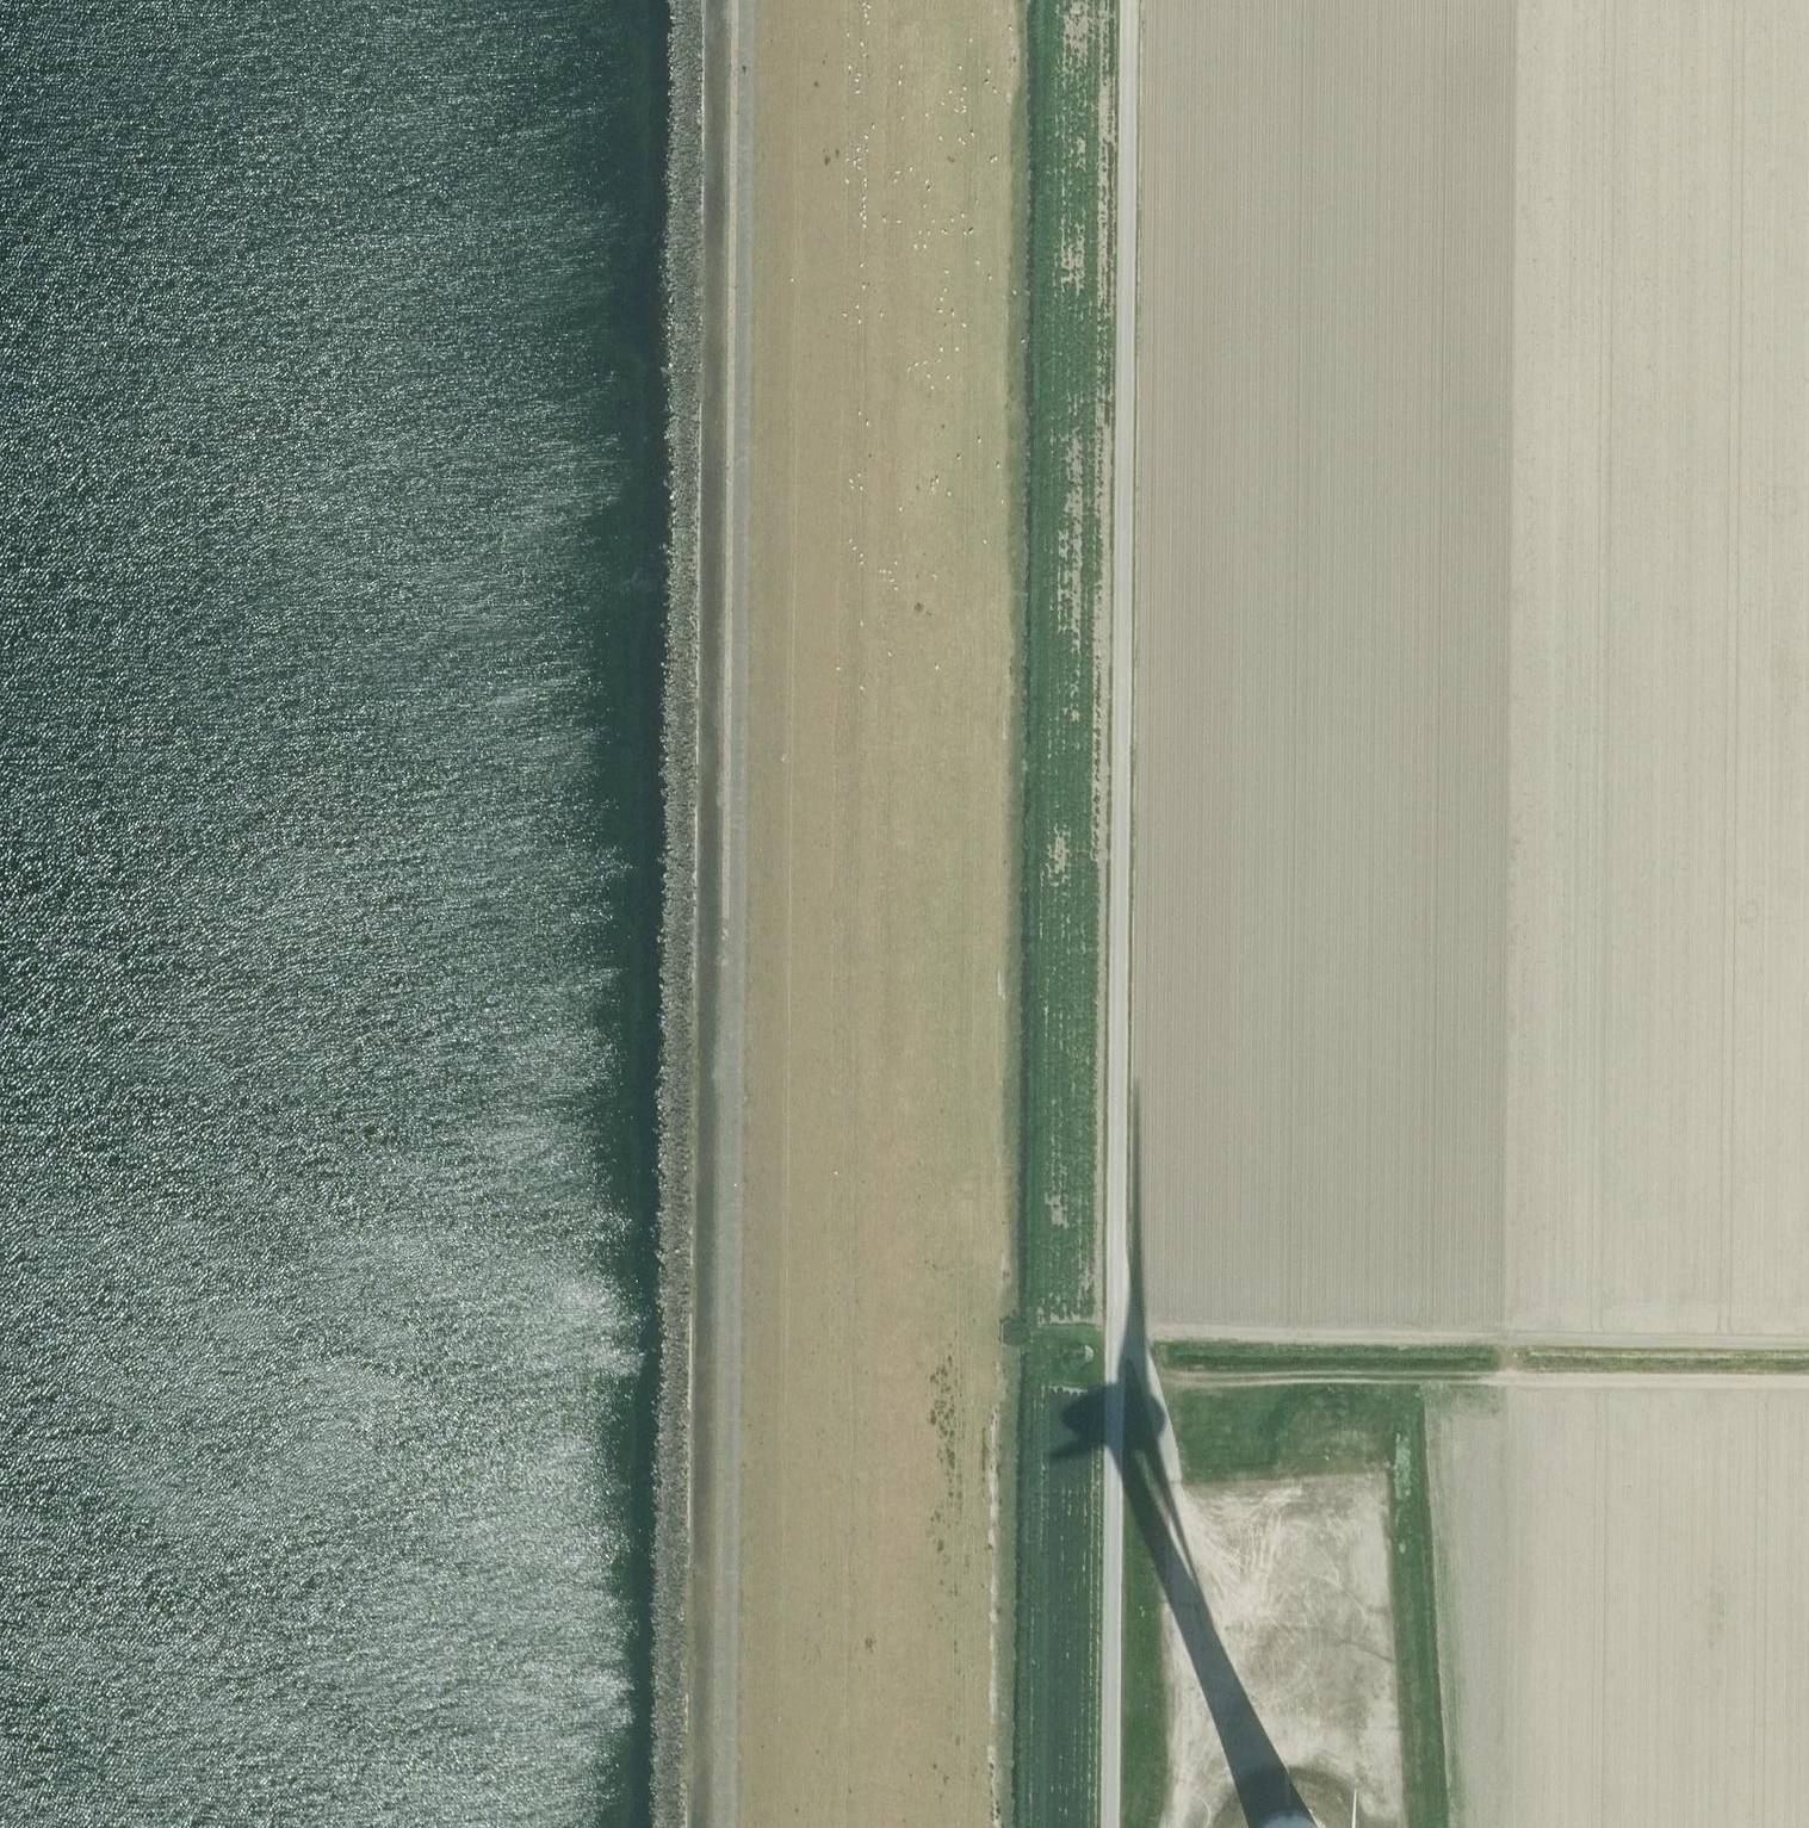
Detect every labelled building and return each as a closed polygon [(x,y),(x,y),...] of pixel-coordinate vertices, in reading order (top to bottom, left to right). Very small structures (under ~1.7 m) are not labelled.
[(1319,1823),(1310,1816),(1299,1812),(1288,1811),(1277,1814),(1267,1819),(1259,1826),(1258,1827),(1322,1827),(1319,1823)]
